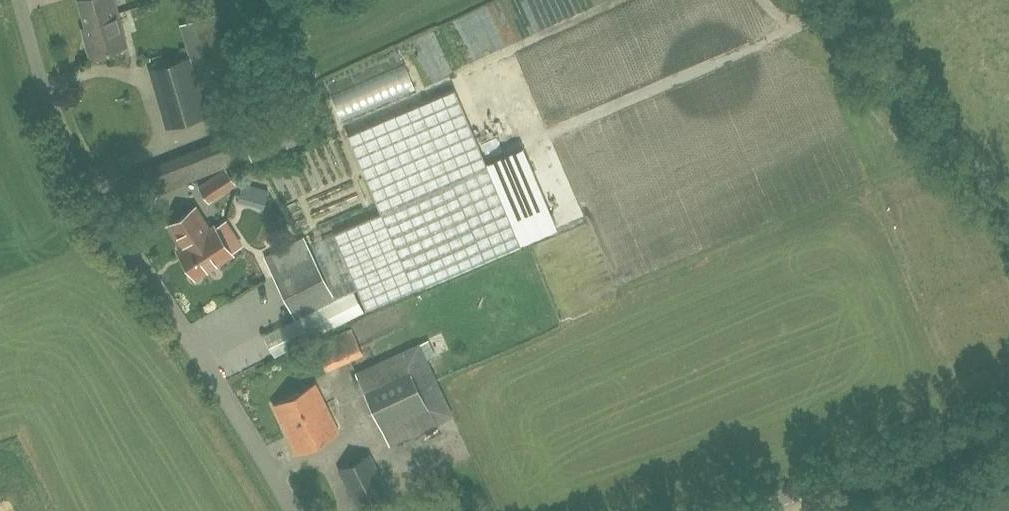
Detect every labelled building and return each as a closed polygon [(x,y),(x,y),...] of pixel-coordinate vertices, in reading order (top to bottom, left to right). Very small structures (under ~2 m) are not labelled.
[(116,11),(113,0),(79,0),(86,25),(103,20),(101,16),(116,11)] [(103,20),(86,25),(89,35),(85,36),(91,55),(126,45),(116,11),(101,16),(103,20)] [(204,97),(236,87),(215,17),(183,27),(204,97)] [(150,69),(167,126),(205,115),(189,58),(150,69)] [(381,212),(334,232),(358,287),(367,309),(521,243),(558,228),(523,147),(486,162),(455,89),(348,135),(381,212)] [(241,131),(132,173),(142,199),(235,163),(251,158),(298,141),(282,99),(236,116),(241,131)] [(231,184),(222,171),(198,186),(207,200),(231,184)] [(177,250),(195,277),(230,253),(212,226),(208,229),(194,208),(167,225),(181,247),(177,250)] [(560,237),(537,247),(569,319),(592,309),(560,237)] [(264,336),(275,357),(364,311),(353,290),(335,299),(303,238),(264,258),(296,320),(264,336)] [(353,333),(318,349),(329,373),(341,368),(340,365),(363,355),(353,333)] [(452,414),(426,360),(436,355),(429,339),(419,344),(418,343),(356,373),(389,444),(452,414)] [(273,405),(297,453),(339,433),(315,385),(273,405)] [(359,510),(366,510),(391,499),(369,454),(339,468),(359,510)]
